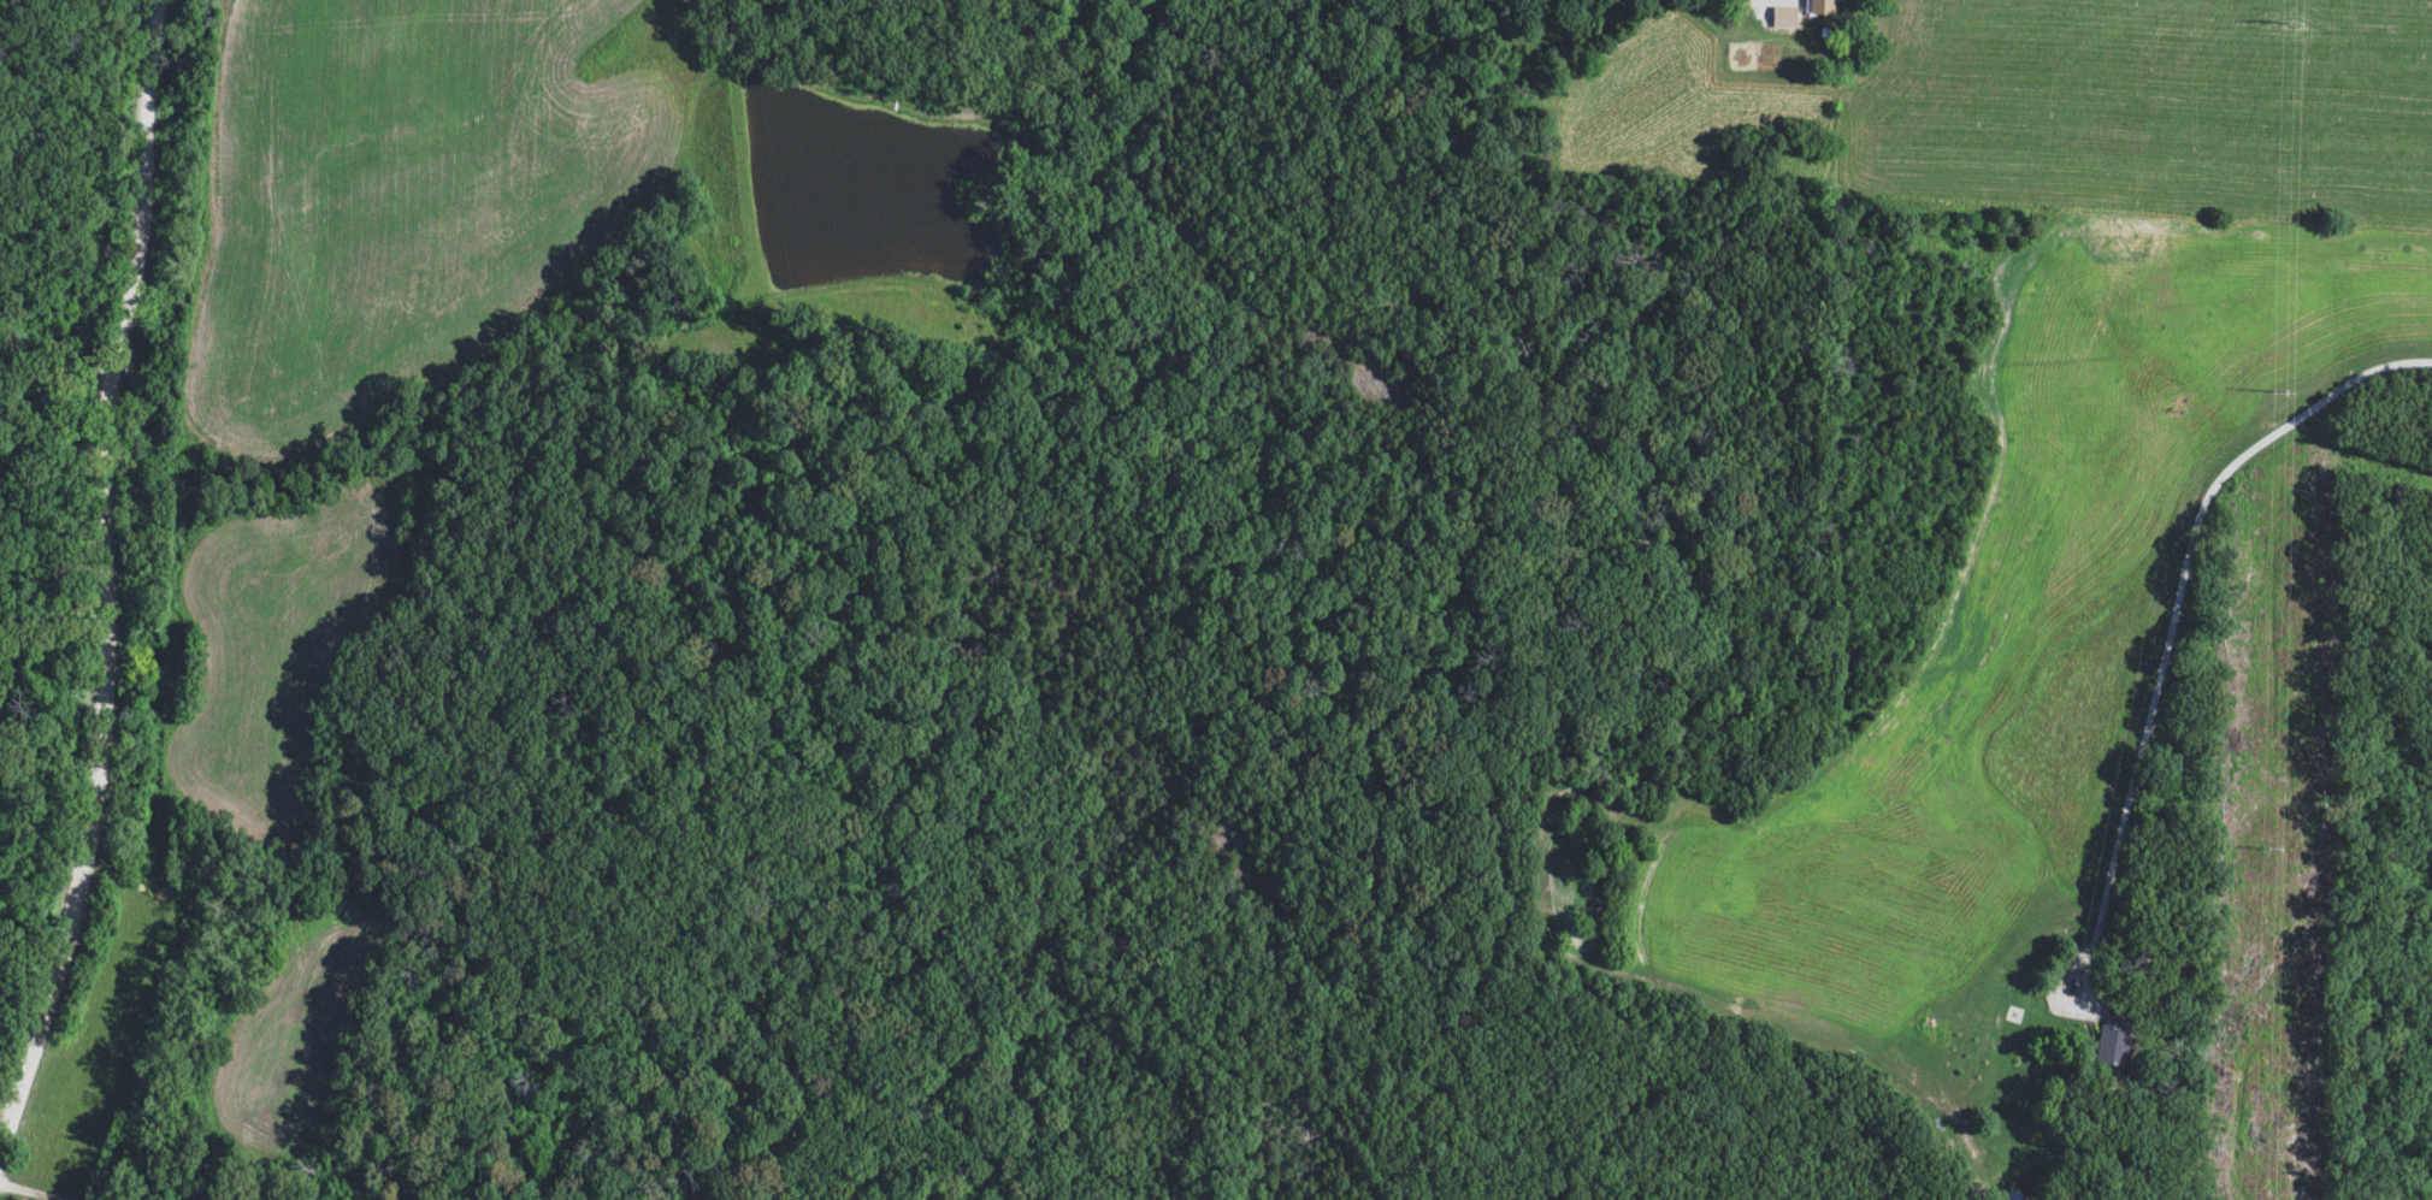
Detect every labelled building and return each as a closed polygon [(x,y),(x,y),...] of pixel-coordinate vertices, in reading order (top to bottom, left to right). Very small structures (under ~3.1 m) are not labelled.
[(1833,17),(1834,4),(1840,4),(1840,0),(1808,0),(1807,17),(1833,17)] [(2124,1069),(2131,1012),(2104,1008),(2097,1065),(2124,1069)]
